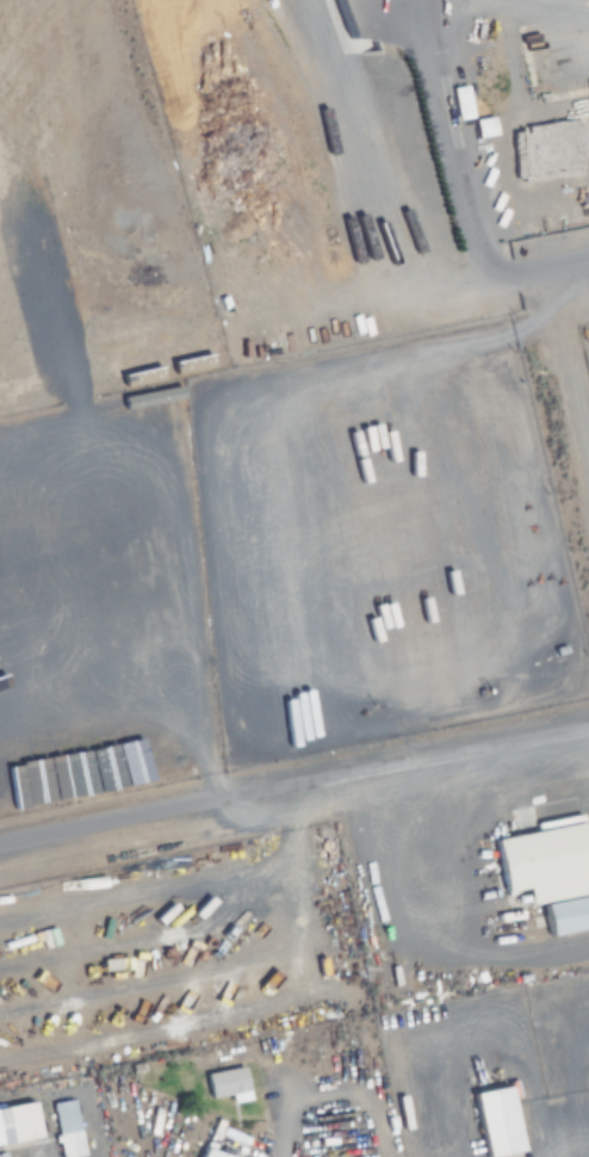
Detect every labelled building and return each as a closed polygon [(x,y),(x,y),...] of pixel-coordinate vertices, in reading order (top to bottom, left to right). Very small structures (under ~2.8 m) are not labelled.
[(451,89),(453,121),(468,120),(466,88),(451,89)] [(492,135),(487,119),(470,123),(475,139),(492,135)] [(588,930),(588,876),(581,823),(537,830),(533,807),(511,810),(515,836),(490,840),(498,895),(505,894),(507,908),(539,903),(544,937),(588,930)] [(247,1101),(241,1068),(203,1075),(207,1100),(226,1096),(227,1105),(247,1101)] [(482,1156),(520,1156),(506,1086),(469,1093),(482,1156)] [(74,1100),(50,1104),(58,1156),(82,1156),(74,1100)] [(36,1140),(29,1103),(0,1108),(0,1146),(36,1140)] [(202,1146),(197,1156),(228,1156),(202,1146)]
